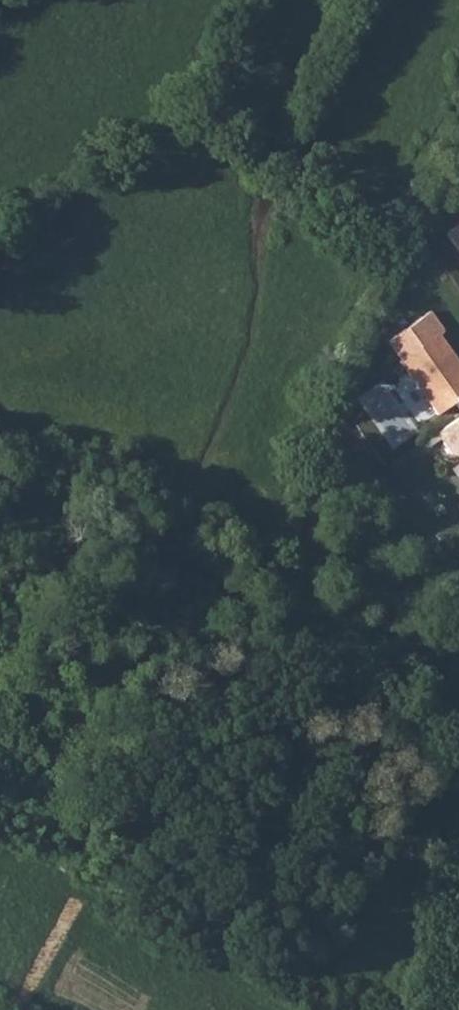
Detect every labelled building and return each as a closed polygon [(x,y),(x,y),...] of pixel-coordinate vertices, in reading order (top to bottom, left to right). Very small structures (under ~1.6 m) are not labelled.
[(445,231),(458,251),(458,221),(445,231)] [(458,396),(458,362),(441,335),(444,331),(429,311),(387,341),(436,412),(458,396)] [(435,434),(450,454),(458,455),(458,456),(458,417),(435,434)]
